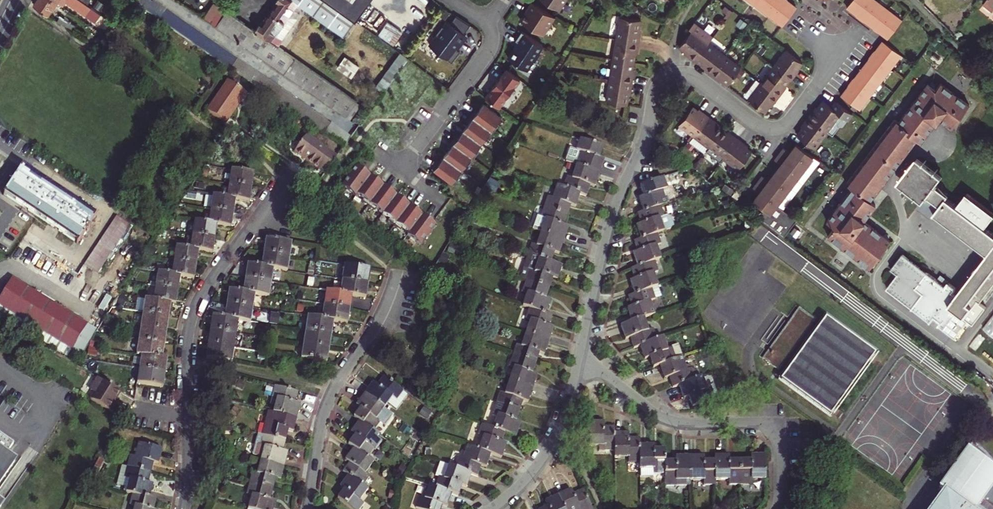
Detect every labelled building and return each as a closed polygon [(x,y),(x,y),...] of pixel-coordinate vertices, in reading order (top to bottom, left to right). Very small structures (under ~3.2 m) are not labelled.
[(33,4),(48,15),(57,2),(53,0),(36,0),(33,4)] [(81,0),(75,0),(74,2),(88,12),(91,7),(87,4),(81,0)] [(275,4),(276,5),(265,21),(263,20),(256,31),(227,11),(216,26),(349,118),(359,103),(277,46),(303,8),(344,37),(356,21),(326,0),(277,0),(275,4)] [(356,21),(371,0),(326,0),(356,21)] [(559,10),(565,0),(544,0),(559,10)] [(784,25),(798,7),(792,3),(789,1),(788,2),(785,0),(750,0),(784,25)] [(866,21),(867,22),(874,27),(875,26),(881,30),(880,32),(882,33),(888,38),(901,19),(876,0),(852,0),(847,7),(852,11),(856,13),(857,12),(862,16),(867,20),(866,21)] [(985,4),(992,11),(992,0),(988,0),(985,4)] [(543,35),(555,17),(532,2),(525,12),(527,13),(521,21),(543,35)] [(216,26),(227,11),(221,7),(210,22),(216,26)] [(857,12),(856,13),(855,15),(864,22),(866,21),(867,20),(862,16),(857,12)] [(104,30),(111,20),(101,14),(95,23),(104,30)] [(60,16),(57,21),(72,31),(75,26),(60,16)] [(469,25),(455,16),(449,23),(447,22),(442,27),(441,26),(435,34),(437,35),(428,46),(451,62),(458,51),(455,48),(464,35),(463,34),(469,25)] [(639,35),(639,29),(641,20),(622,17),(618,39),(640,43),(641,35),(639,35)] [(690,30),(693,31),(681,48),(687,53),(691,55),(690,57),(696,62),(697,60),(710,44),(715,37),(696,23),(690,30)] [(541,48),(520,34),(514,42),(517,44),(507,61),(525,73),(531,63),(535,62),(539,55),(537,54),(541,48)] [(639,50),(640,43),(618,39),(615,60),(634,63),(636,55),(636,50),(639,50)] [(861,108),(901,55),(884,42),(883,41),(880,46),(877,50),(878,51),(875,56),(870,62),(869,61),(867,63),(859,73),(858,75),(859,76),(855,83),(851,88),(849,87),(846,91),(843,95),(861,108)] [(712,74),(726,56),(710,44),(697,60),(703,64),(708,67),(706,70),(712,74)] [(869,58),(869,61),(870,62),(875,56),(878,51),(877,50),(874,50),(869,58)] [(794,81),(799,75),(796,73),(800,69),(804,62),(789,51),(776,67),(792,79),(794,81)] [(408,58),(400,52),(375,86),(384,92),(407,58),(408,58)] [(346,55),(337,68),(352,77),(360,66),(346,55)] [(730,84),(742,68),(726,56),(712,74),(718,79),(720,77),(724,80),(730,84)] [(633,70),(634,63),(615,60),(612,79),(634,83),(635,76),(632,75),(633,70)] [(792,79),(776,67),(764,84),(782,97),(786,91),(784,90),(787,86),(792,79)] [(519,80),(505,69),(485,98),(498,108),(519,80)] [(855,76),(848,85),(849,87),(851,88),(855,83),(859,76),(858,75),(855,76)] [(628,105),(629,95),(630,90),(633,90),(634,83),(612,79),(609,102),(628,105)] [(229,82),(208,113),(227,125),(247,95),(229,82)] [(782,97),(764,84),(751,100),(767,112),(772,106),(775,102),(777,104),(782,97)] [(871,268),(891,241),(865,221),(876,206),(870,201),(916,140),(920,144),(939,119),(952,129),(969,105),(941,84),(936,90),(928,84),(899,123),(895,120),(847,184),(853,189),(828,222),(835,228),(829,237),(871,268)] [(815,111),(810,117),(830,131),(834,135),(839,128),(839,124),(845,116),(849,119),(854,112),(839,101),(834,107),(825,101),(820,108),(817,112),(815,111)] [(486,104),(481,111),(479,110),(474,116),(496,133),(501,126),(499,125),(504,118),(486,104)] [(695,137),(710,117),(704,113),(702,115),(698,112),(694,109),(681,127),(695,137)] [(469,123),(471,124),(466,131),(484,144),(489,138),(491,139),(496,133),(474,116),(469,123)] [(716,122),(710,117),(695,137),(710,148),(723,131),(719,127),(714,124),(716,122)] [(808,124),(805,128),(800,135),(817,148),(830,131),(810,117),(806,122),(808,124)] [(466,131),(461,137),(459,136),(454,142),(476,159),(481,152),(479,151),(484,144),(466,131)] [(725,159),(740,140),(735,136),(731,137),(728,134),(723,131),(710,148),(725,159)] [(324,173),(336,157),(306,136),(294,152),(324,173)] [(577,165),(600,173),(604,160),(600,158),(603,148),(580,140),(576,151),(570,149),(566,161),(577,165)] [(740,140),(725,159),(740,171),(753,153),(748,149),(744,146),(745,144),(740,140)] [(449,149),(451,150),(446,157),(464,170),(469,164),(471,165),(476,159),(454,142),(449,149)] [(776,159),(779,161),(782,163),(770,180),(768,178),(763,175),(762,177),(756,186),(754,189),(760,193),(754,201),(765,209),(773,214),(771,216),(774,218),(768,225),(785,238),(798,221),(784,211),(778,206),(815,156),(797,143),(791,150),(785,146),(784,148),(777,157),(776,159)] [(815,156),(778,206),(784,211),(821,160),(815,156)] [(902,253),(891,268),(898,273),(887,288),(932,321),(935,317),(941,321),(939,324),(957,337),(969,320),(965,317),(977,300),(980,302),(992,285),(992,232),(986,226),(992,218),(992,211),(968,192),(958,205),(935,187),(944,175),(934,168),(932,172),(928,169),(926,171),(922,168),(926,162),(918,156),(911,166),(915,169),(909,176),(906,174),(900,181),(908,188),(911,184),(918,189),(915,193),(924,200),(928,195),(941,205),(935,213),(988,254),(957,294),(954,292),(957,288),(948,281),(946,285),(902,253)] [(446,157),(442,163),(440,162),(434,169),(456,185),(461,178),(460,177),(464,170),(446,157)] [(782,163),(779,161),(768,178),(770,180),(782,163)] [(564,187),(581,193),(587,195),(590,185),(595,187),(600,173),(577,165),(572,178),(568,177),(564,187)] [(5,194),(60,230),(75,240),(79,242),(96,218),(78,206),(79,204),(73,200),(71,202),(46,185),(48,183),(41,179),(40,180),(21,168),(5,194)] [(166,339),(167,331),(168,324),(169,317),(170,311),(172,303),(176,304),(177,298),(179,286),(181,277),(194,279),(196,270),(198,258),(200,251),(213,253),(214,246),(216,234),(218,225),(231,227),(232,222),(235,208),(236,199),(249,202),(251,193),(253,180),(254,174),(232,170),(227,198),(214,196),(209,223),(195,221),(190,249),(177,247),(172,275),(159,273),(154,300),(146,299),(137,354),(142,355),(137,383),(164,388),(165,377),(167,365),(168,359),(163,359),(164,350),(166,339)] [(363,176),(356,171),(343,189),(357,198),(358,196),(370,180),(371,178),(365,174),(363,176)] [(644,211),(660,205),(676,199),(668,176),(657,180),(640,186),(644,196),(639,197),(644,211)] [(370,180),(358,196),(365,201),(363,203),(370,208),(384,188),(378,183),(376,185),(370,180)] [(581,193),(564,187),(558,185),(553,198),(548,196),(545,207),(568,215),(571,205),(576,207),(581,193)] [(378,211),(384,215),(396,199),(389,194),(391,192),(384,188),(370,208),(376,212),(378,211)] [(931,219),(935,213),(941,205),(928,195),(924,200),(917,209),(931,219)] [(396,199),(384,215),(391,220),(390,222),(396,227),(411,207),(405,202),(403,204),(396,199)] [(644,211),(638,213),(641,224),(636,225),(641,238),(657,233),(676,226),(673,217),(669,214),(663,216),(660,205),(644,211)] [(404,230),(411,234),(423,218),(416,213),(418,211),(411,207),(396,227),(403,231),(404,230)] [(564,225),(568,215),(545,207),(540,218),(546,220),(541,232),(564,240),(569,227),(564,225)] [(773,214),(765,209),(758,218),(768,225),(774,218),(771,216),(773,214)] [(423,246),(436,228),(429,223),(431,221),(424,216),(423,218),(411,234),(410,237),(423,246)] [(130,226),(117,217),(113,222),(126,231),(130,226)] [(113,222),(109,228),(123,237),(126,231),(113,222)] [(123,237),(109,228),(105,234),(119,243),(122,238),(123,237)] [(528,254),(539,258),(551,262),(554,253),(559,254),(564,240),(541,232),(537,245),(532,244),(528,254)] [(641,238),(634,241),(638,251),(633,253),(638,267),(655,261),(661,259),(656,245),(661,244),(657,233),(641,238)] [(105,234),(101,240),(115,249),(119,243),(105,234)] [(239,320),(251,322),(253,308),(255,294),(269,296),(274,268),(288,270),(292,242),(267,238),(266,245),(264,259),(262,266),(248,264),(247,272),(245,284),(244,292),(230,290),(229,298),(227,309),(226,318),(213,316),(212,323),(211,330),(210,336),(207,352),(206,357),(232,361),(239,320)] [(101,240),(97,246),(111,255),(115,249),(101,240)] [(97,246),(93,253),(107,262),(111,255),(97,246)] [(93,253),(89,259),(103,268),(107,262),(93,253)] [(530,270),(526,281),(549,289),(553,278),(558,280),(563,266),(551,262),(539,258),(528,254),(523,267),(530,270)] [(103,268),(89,259),(85,266),(98,274),(103,268)] [(638,267),(632,269),(635,279),(630,280),(635,294),(651,288),(658,286),(653,273),(658,271),(655,261),(638,267)] [(331,342),(332,334),(333,328),(334,321),(348,323),(350,313),(352,301),(353,295),(367,297),(368,289),(370,277),(371,269),(345,265),(340,293),(327,291),(323,319),(309,317),(302,358),(328,362),(329,354),(331,342)] [(13,279),(0,299),(0,306),(73,350),(88,325),(13,279)] [(549,289),(526,281),(523,291),(528,293),(523,306),(529,308),(546,314),(551,300),(546,298),(549,289)] [(655,299),(651,288),(635,294),(628,296),(632,306),(628,308),(632,322),(644,318),(655,314),(650,300),(655,299)] [(105,296),(94,289),(87,301),(98,309),(105,296)] [(526,318),(531,320),(527,333),(549,341),(554,327),(549,325),(552,316),(546,314),(529,308),(526,318)] [(815,319),(799,308),(763,358),(779,369),(782,365),(788,369),(781,379),(830,414),(874,355),(825,319),(818,328),(812,324),(815,319)] [(634,347),(640,345),(656,339),(653,329),(648,330),(644,318),(632,322),(621,326),(626,339),(631,337),(634,347)] [(549,341),(527,333),(522,346),(517,344),(513,355),(536,362),(540,353),(545,355),(549,341)] [(653,366),(660,364),(676,359),(672,349),(668,350),(663,337),(656,339),(640,345),(645,358),(650,357),(653,366)] [(536,362),(513,355),(509,366),(514,368),(510,381),(532,388),(537,375),(533,373),(536,362)] [(673,386),(680,384),(696,378),(692,368),(687,369),(683,356),(676,359),(660,364),(665,378),(670,377),(673,386)] [(976,371),(970,378),(978,384),(979,384),(984,378),(976,371)] [(365,394),(385,408),(393,397),(397,400),(404,390),(385,376),(378,385),(374,382),(365,394)] [(689,396),(693,406),(715,399),(711,387),(706,389),(702,376),(696,378),(680,384),(684,397),(689,396)] [(113,404),(121,390),(98,377),(90,390),(94,393),(90,399),(110,412),(115,405),(113,404)] [(532,388),(510,381),(505,393),(500,391),(497,402),(520,410),(523,400),(528,402),(532,388)] [(298,391),(275,385),(272,397),(277,399),(274,412),(297,418),(300,404),(296,403),(298,391)] [(385,408),(365,394),(357,405),(361,407),(354,416),(360,421),(374,431),(381,421),(377,419),(385,408)] [(505,432),(516,436),(521,422),(516,420),(520,410),(497,402),(493,413),(498,415),(493,428),(505,432)] [(263,434),(286,440),(288,432),(288,430),(293,431),(297,418),(274,412),(270,425),(266,423),(263,434)] [(374,431),(360,421),(352,433),(355,435),(349,443),(355,447),(369,457),(375,449),(377,449),(383,441),(378,436),(379,435),(374,431)] [(589,422),(589,446),(603,446),(603,451),(615,451),(615,433),(615,427),(604,427),(603,421),(589,422)] [(491,453),(502,457),(507,443),(502,442),(505,432),(493,428),(482,424),(479,435),(484,436),(479,449),(491,453)] [(14,459),(5,452),(13,441),(0,433),(0,479),(14,459)] [(615,451),(615,457),(628,457),(628,462),(640,462),(640,444),(640,438),(629,438),(629,433),(615,433),(615,451)] [(286,440),(263,434),(260,446),(265,448),(262,461),(285,466),(288,452),(283,451),(286,440)] [(989,458),(979,447),(972,442),(939,488),(944,492),(967,508),(992,508),(992,463),(989,458)] [(128,467),(152,472),(154,462),(159,464),(163,449),(140,443),(136,457),(131,456),(128,467)] [(640,444),(640,462),(640,469),(654,468),(654,474),(665,473),(665,461),(665,449),(654,449),(654,444),(640,444)] [(479,449),(468,445),(464,458),(459,457),(455,467),(471,473),(478,475),(481,465),(486,467),(491,453),(479,449)] [(369,457),(355,447),(346,460),(350,462),(344,471),(349,475),(363,485),(370,476),(366,473),(374,462),(369,457)] [(740,460),(740,484),(751,484),(751,478),(766,478),(765,454),(751,455),(751,460),(740,460)] [(665,473),(665,485),(677,485),(676,480),(690,480),(690,455),(675,456),(675,461),(665,461),(665,473)] [(690,455),(690,480),(703,480),(704,485),(715,484),(715,479),(714,460),(704,460),(704,455),(690,455)] [(714,460),(715,479),(729,479),(729,484),(740,484),(740,460),(729,460),(729,455),(714,455),(714,460)] [(250,483),(273,489),(276,479),(281,480),(285,466),(262,461),(258,473),(253,472),(250,483)] [(455,467),(449,465),(447,470),(439,467),(436,476),(439,477),(435,487),(452,493),(459,495),(462,485),(467,487),(471,473),(455,467)] [(133,494),(150,498),(154,484),(149,483),(152,472),(128,467),(125,477),(131,479),(127,492),(133,494)] [(349,475),(341,486),(344,489),(338,498),(353,508),(360,508),(365,503),(360,500),(368,489),(363,485),(349,475)] [(273,489),(250,483),(248,494),(252,496),(249,508),(251,508),(274,508),(276,501),(271,500),(273,489)] [(452,493),(435,487),(429,485),(425,497),(420,496),(416,507),(421,508),(441,508),(443,505),(448,507),(452,493)] [(565,508),(592,508),(583,489),(573,493),(571,489),(558,495),(565,508)] [(944,492),(932,508),(967,508),(944,492)] [(133,494),(130,505),(135,506),(134,508),(154,508),(157,500),(150,498),(133,494)] [(558,495),(545,501),(547,505),(539,508),(565,508),(558,495)]
